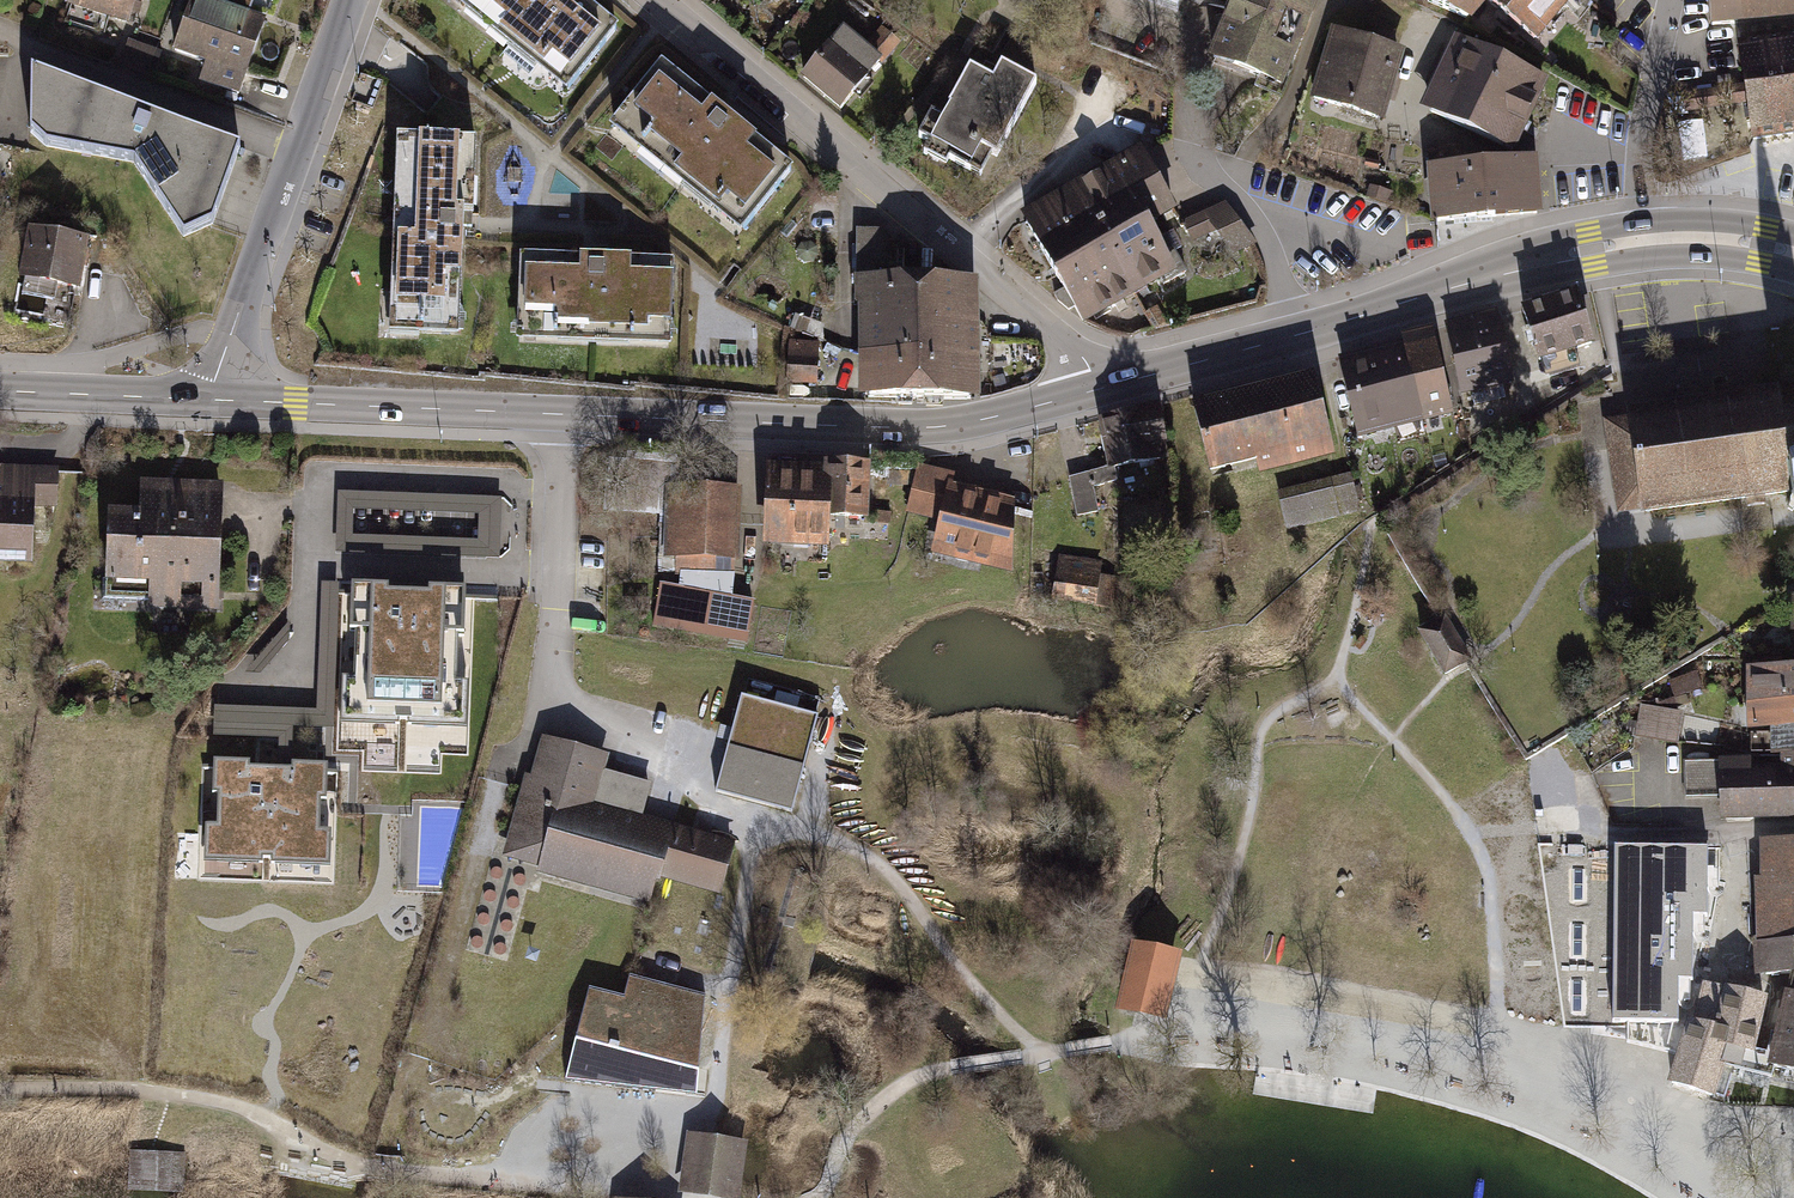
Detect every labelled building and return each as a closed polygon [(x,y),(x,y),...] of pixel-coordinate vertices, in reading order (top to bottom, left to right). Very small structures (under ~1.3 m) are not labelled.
[(66,9),(128,29),(137,0),(69,0),(66,9)] [(202,0),(192,0),(174,54),(207,65),(201,85),(242,98),(267,22),(250,16),(256,0),(208,0),(208,2),(202,0)] [(570,95),(621,30),(583,0),(448,0),(570,95)] [(719,10),(728,0),(708,0),(719,10)] [(1232,8),(1212,60),(1285,88),(1316,0),(1213,0),(1232,8)] [(1564,3),(1560,0),(1418,0),(1416,2),(1470,29),(1489,6),(1533,41),(1564,3)] [(1712,34),(1736,31),(1740,59),(1793,51),(1793,0),(1710,0),(1712,34)] [(805,82),(848,116),(888,67),(883,63),(900,43),(884,30),(867,51),(845,33),(805,82)] [(1385,128),(1406,54),(1333,34),(1312,108),(1385,128)] [(158,49),(131,39),(120,69),(147,78),(158,49)] [(1552,84),(1460,41),(1428,108),(1520,152),(1552,84)] [(1740,59),(1752,151),(1793,144),(1793,51),(1740,59)] [(616,122),(743,224),(795,161),(668,58),(616,122)] [(993,87),(970,75),(932,149),(974,171),(982,156),(998,164),(1038,88),(1002,70),(993,87)] [(238,146),(29,74),(29,130),(48,147),(133,161),(184,237),(210,225),(238,146)] [(465,150),(388,145),(376,338),(453,343),(465,150)] [(1027,216),(1084,318),(1170,271),(1144,223),(1171,208),(1141,153),(1027,216)] [(1423,155),(1426,199),(1486,195),(1484,168),(1451,170),(1450,153),(1423,155)] [(1535,164),(1484,168),(1486,195),(1426,199),(1428,226),(1539,219),(1535,164)] [(1234,261),(1256,249),(1229,202),(1185,227),(1197,247),(1219,234),(1234,261)] [(23,283),(88,295),(97,244),(32,232),(23,283)] [(880,233),(858,233),(857,301),(868,301),(868,397),(970,400),(969,282),(896,279),(896,244),(880,233)] [(526,260),(524,344),(675,349),(678,265),(526,260)] [(1582,296),(1524,314),(1541,366),(1598,348),(1582,296)] [(1498,316),(1472,322),(1488,394),(1515,388),(1498,316)] [(1462,400),(1488,394),(1472,322),(1445,328),(1462,400)] [(817,331),(785,329),(782,375),(815,377),(817,331)] [(1402,339),(1403,344),(1423,426),(1453,418),(1432,332),(1402,339)] [(1361,441),(1423,426),(1403,344),(1341,358),(1361,441)] [(1321,375),(1195,406),(1212,476),(1264,464),(1267,476),(1341,458),(1321,375)] [(1792,492),(1793,498),(1787,508),(1792,511),(1793,509),(1793,408),(1776,410),(1773,392),(1615,416),(1605,418),(1619,516),(1792,492)] [(1104,442),(1110,470),(1111,473),(1117,472),(1176,459),(1164,407),(1108,420),(1112,440),(1104,442)] [(37,565),(39,510),(57,511),(59,468),(0,466),(0,564),(37,565)] [(832,467),(832,469),(831,526),(873,526),(873,467),(832,467)] [(830,552),(831,526),(832,469),(769,468),(767,551),(830,552)] [(909,517),(942,525),(951,485),(953,476),(920,468),(909,517)] [(1119,483),(1117,472),(1111,473),(1110,470),(1070,479),(1079,518),(1101,514),(1095,488),(1119,483)] [(1353,475),(1280,495),(1290,531),(1363,512),(1353,475)] [(218,611),(222,485),(144,482),(143,513),(108,512),(106,591),(153,593),(153,608),(218,611)] [(1015,500),(951,485),(942,525),(934,558),(1015,578),(1015,500)] [(506,499),(334,490),(331,554),(502,563),(506,499)] [(743,492),(667,491),(666,563),(676,563),(676,577),(717,578),(717,564),(742,564),(743,492)] [(1106,562),(1060,557),(1055,604),(1114,611),(1117,580),(1104,579),(1106,562)] [(652,623),(747,640),(754,601),(659,584),(652,623)] [(340,586),(321,585),(317,714),(218,711),(217,739),(279,741),(278,776),(294,777),(295,767),(296,735),(335,737),(340,586)] [(391,593),(354,592),(351,640),(359,640),(357,683),(345,682),(343,728),(399,730),(400,723),(410,723),(409,731),(467,733),(469,686),(458,686),(460,640),(466,640),(468,597),(429,595),(429,603),(391,601),(391,593)] [(1445,617),(1415,633),(1439,678),(1470,662),(1445,617)] [(1793,696),(1793,667),(1752,668),(1753,697),(1793,696)] [(1692,669),(1669,681),(1679,700),(1702,688),(1692,669)] [(1753,725),(1793,724),(1793,696),(1753,697),(1753,725)] [(819,719),(742,700),(719,794),(796,813),(819,719)] [(1638,704),(1632,734),(1678,743),(1684,712),(1638,704)] [(1754,762),(1793,761),(1793,724),(1753,725),(1754,762)] [(501,865),(649,909),(658,880),(718,898),(733,845),(595,804),(609,755),(539,734),(501,865)] [(1754,762),(1685,764),(1686,799),(1725,798),(1725,818),(1793,817),(1793,761),(1754,762)] [(252,767),(216,766),(215,800),(222,800),(221,832),(207,832),(206,868),(262,870),(262,863),(274,864),(274,870),(332,872),(333,838),(322,837),(323,804),(328,804),(330,768),(295,767),(294,777),(278,776),(251,775),(252,767)] [(1757,897),(1793,897),(1793,846),(1761,847),(1762,883),(1757,883),(1757,897)] [(1706,850),(1616,849),(1614,1024),(1677,1024),(1677,984),(1689,984),(1690,918),(1705,918),(1706,850)] [(1757,897),(1758,976),(1793,976),(1793,897),(1757,897)] [(1180,955),(1136,944),(1121,1007),(1165,1018),(1180,955)] [(625,998),(588,990),(565,1079),(697,1096),(705,994),(629,974),(625,998)] [(1749,1048),(1763,999),(1703,983),(1692,1024),(1688,1021),(1671,1081),(1710,1093),(1725,1041),(1749,1048)] [(1786,993),(1769,1062),(1793,1068),(1793,995),(1786,993)] [(709,1136),(690,1134),(682,1188),(701,1191),(739,1196),(747,1142),(709,1136)] [(182,1157),(128,1156),(127,1192),(181,1194),(182,1157)]
